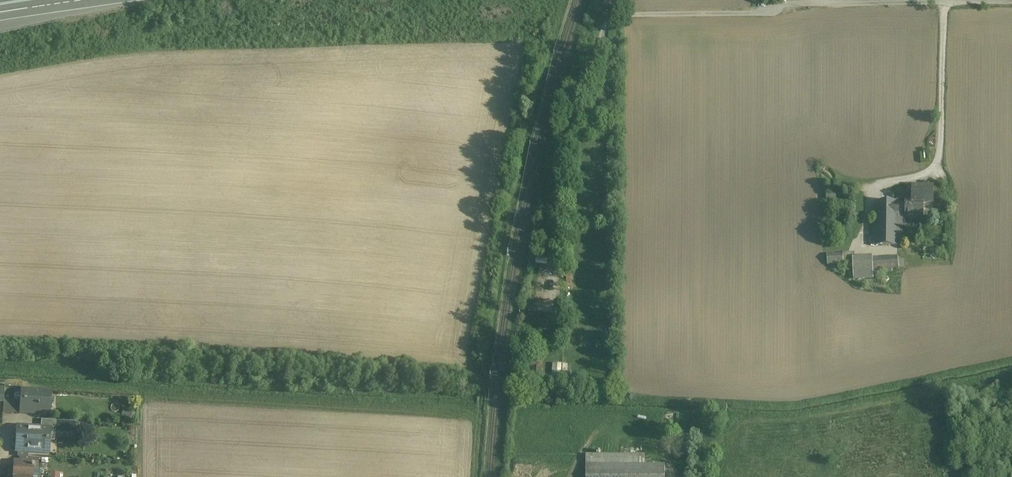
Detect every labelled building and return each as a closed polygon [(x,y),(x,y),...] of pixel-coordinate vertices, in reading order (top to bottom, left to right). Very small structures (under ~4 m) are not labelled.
[(913,186),(912,202),(923,202),(923,205),(933,204),(933,186),(913,186)] [(878,202),(878,226),(878,237),(877,247),(894,247),(894,241),(895,223),(895,219),(895,214),(895,206),(895,202),(878,202)] [(923,205),(923,202),(912,202),(905,202),(905,206),(895,206),(895,214),(905,214),(905,219),(923,219),(923,205)] [(855,254),(843,254),(843,255),(844,265),(855,265),(855,254)] [(828,266),(844,265),(843,255),(827,256),(828,266)] [(871,259),(872,273),(879,273),(899,271),(897,257),(871,259)] [(569,365),(548,364),(548,375),(568,376),(569,365)] [(50,393),(22,391),(22,401),(14,400),(14,403),(21,404),(21,412),(49,414),(50,393)] [(14,400),(4,400),(3,403),(3,413),(13,414),(14,404),(21,404),(14,403),(14,400)] [(127,405),(125,412),(136,416),(138,409),(127,405)] [(79,422),(56,420),(55,434),(78,435),(79,422)] [(40,429),(18,427),(17,450),(18,450),(28,451),(48,452),(50,427),(41,426),(40,429)] [(20,457),(19,465),(14,465),(13,476),(31,476),(31,474),(33,473),(33,468),(34,467),(38,467),(38,457),(28,457),(20,457)] [(665,465),(586,465),(586,476),(665,476),(665,465)]
